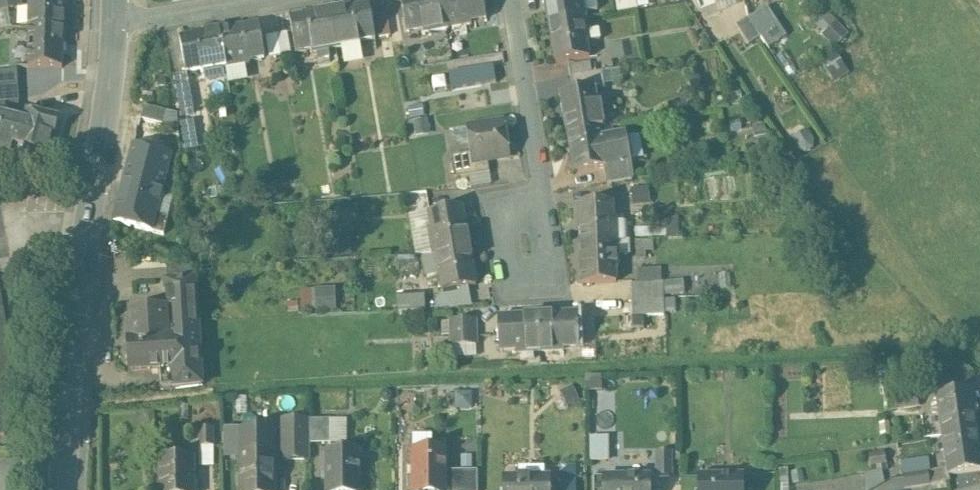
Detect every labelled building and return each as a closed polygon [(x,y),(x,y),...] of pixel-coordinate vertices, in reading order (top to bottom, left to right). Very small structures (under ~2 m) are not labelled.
[(11,8),(20,6),(19,0),(0,0),(0,11),(11,8)] [(30,29),(64,30),(65,0),(31,0),(30,29)] [(402,1),(408,34),(423,31),(423,33),(447,29),(442,0),(408,0),(402,1)] [(447,29),(471,25),(471,23),(486,20),(482,0),(442,0),(447,29)] [(550,25),(585,19),(586,19),(585,14),(583,0),(545,0),(550,25)] [(583,0),(585,14),(598,12),(596,0),(586,0),(583,0)] [(369,7),(330,14),(336,49),(360,45),(360,42),(375,39),(369,7)] [(787,37),(767,7),(748,19),(761,38),(768,49),(787,37)] [(11,8),(0,11),(0,31),(15,28),(11,8)] [(833,12),(816,24),(835,48),(851,35),(833,12)] [(330,14),(291,21),(297,53),(312,50),(313,53),(336,49),(330,14)] [(585,19),(550,25),(556,64),(589,58),(587,43),(589,43),(585,19)] [(761,38),(748,19),(736,27),(749,46),(761,38)] [(259,26),(220,33),(226,68),(250,64),(249,61),(264,59),(259,26)] [(64,30),(30,29),(29,68),(63,69),(64,30)] [(220,32),(180,39),(186,73),(201,70),(202,73),(207,72),(208,77),(221,74),(221,70),(226,69),(226,68),(220,33),(220,32)] [(288,34),(277,35),(281,56),(291,54),(288,34)] [(277,35),(266,37),(270,58),(281,56),(277,35)] [(834,53),(804,73),(818,94),(848,73),(834,53)] [(606,60),(590,63),(592,73),(602,72),(608,70),(606,60)] [(590,63),(569,66),(571,77),(592,74),(592,73),(590,63)] [(0,73),(0,87),(18,86),(17,72),(0,73)] [(592,74),(571,77),(573,93),(594,89),(595,90),(605,89),(602,72),(592,73),(592,74)] [(190,85),(176,88),(180,112),(194,109),(190,85)] [(0,87),(0,106),(20,103),(18,86),(0,87)] [(573,93),(561,95),(568,134),(603,128),(600,105),(597,105),(595,90),(594,89),(573,93)] [(166,112),(145,107),(142,120),(163,125),(166,112)] [(25,122),(0,116),(0,153),(12,156),(14,146),(17,147),(16,155),(32,159),(34,151),(47,155),(53,135),(56,136),(60,120),(27,112),(25,122)] [(504,123),(468,128),(472,153),(474,164),(488,162),(509,158),(504,123)] [(603,128),(568,134),(574,174),(605,169),(631,164),(627,137),(606,140),(604,128),(603,128)] [(172,156),(134,147),(114,223),(164,236),(168,217),(157,214),(172,156)] [(472,153),(452,157),(456,179),(490,173),(488,162),(474,164),(472,153)] [(631,164),(605,169),(607,184),(634,180),(631,164)] [(613,204),(579,205),(581,245),(617,243),(616,219),(614,219),(613,204)] [(463,208),(429,214),(432,229),(429,230),(429,231),(430,231),(434,253),(469,247),(463,208)] [(617,243),(581,245),(583,284),(616,283),(615,268),(618,267),(617,243)] [(469,247),(434,253),(438,278),(440,277),(443,293),(476,287),(469,247)] [(193,267),(173,268),(175,293),(195,292),(193,267)] [(663,283),(631,285),(632,301),(664,299),(663,283)] [(339,310),(339,288),(303,288),(302,309),(339,310)] [(195,292),(175,293),(177,337),(178,337),(180,369),(161,370),(162,390),(202,385),(197,292),(195,292)] [(425,295),(398,296),(399,312),(425,311),(425,295)] [(664,299),(632,301),(633,317),(664,316),(664,299)] [(167,307),(130,309),(132,340),(169,338),(167,307)] [(578,315),(538,317),(540,353),(564,352),(564,349),(580,348),(578,315)] [(538,317),(499,319),(501,352),(516,352),(516,354),(540,353),(538,317)] [(476,321),(451,321),(452,347),(477,346),(476,321)] [(132,340),(128,340),(129,372),(161,370),(180,369),(178,337),(177,337),(169,338),(132,340)] [(970,393),(937,398),(943,437),(976,432),(970,393)] [(917,395),(887,399),(889,412),(919,408),(917,395)] [(310,421),(280,421),(280,461),(310,461),(310,445),(310,421)] [(331,445),(331,421),(310,421),(310,445),(331,445)] [(200,448),(213,447),(213,429),(200,429),(200,448)] [(241,432),(241,489),(275,489),(275,431),(241,432)] [(943,437),(948,476),(979,472),(979,462),(976,432),(943,437)] [(213,447),(200,448),(200,466),(213,466),(213,447)] [(413,453),(413,489),(446,489),(446,472),(445,452),(413,453)] [(327,454),(327,489),(360,489),(359,453),(327,454)] [(671,454),(657,454),(657,478),(671,478),(671,454)] [(193,459),(160,460),(160,489),(194,489),(193,459)] [(869,487),(886,483),(883,469),(866,474),(869,487)] [(478,472),(446,472),(446,489),(478,489),(478,472)] [(928,473),(903,476),(905,489),(930,486),(928,473)] [(699,478),(699,489),(743,489),(743,477),(699,478)] [(561,478),(561,489),(575,489),(575,478),(561,478)] [(605,478),(605,489),(649,489),(649,478),(605,478)] [(506,479),(506,489),(549,489),(549,479),(506,479)]
